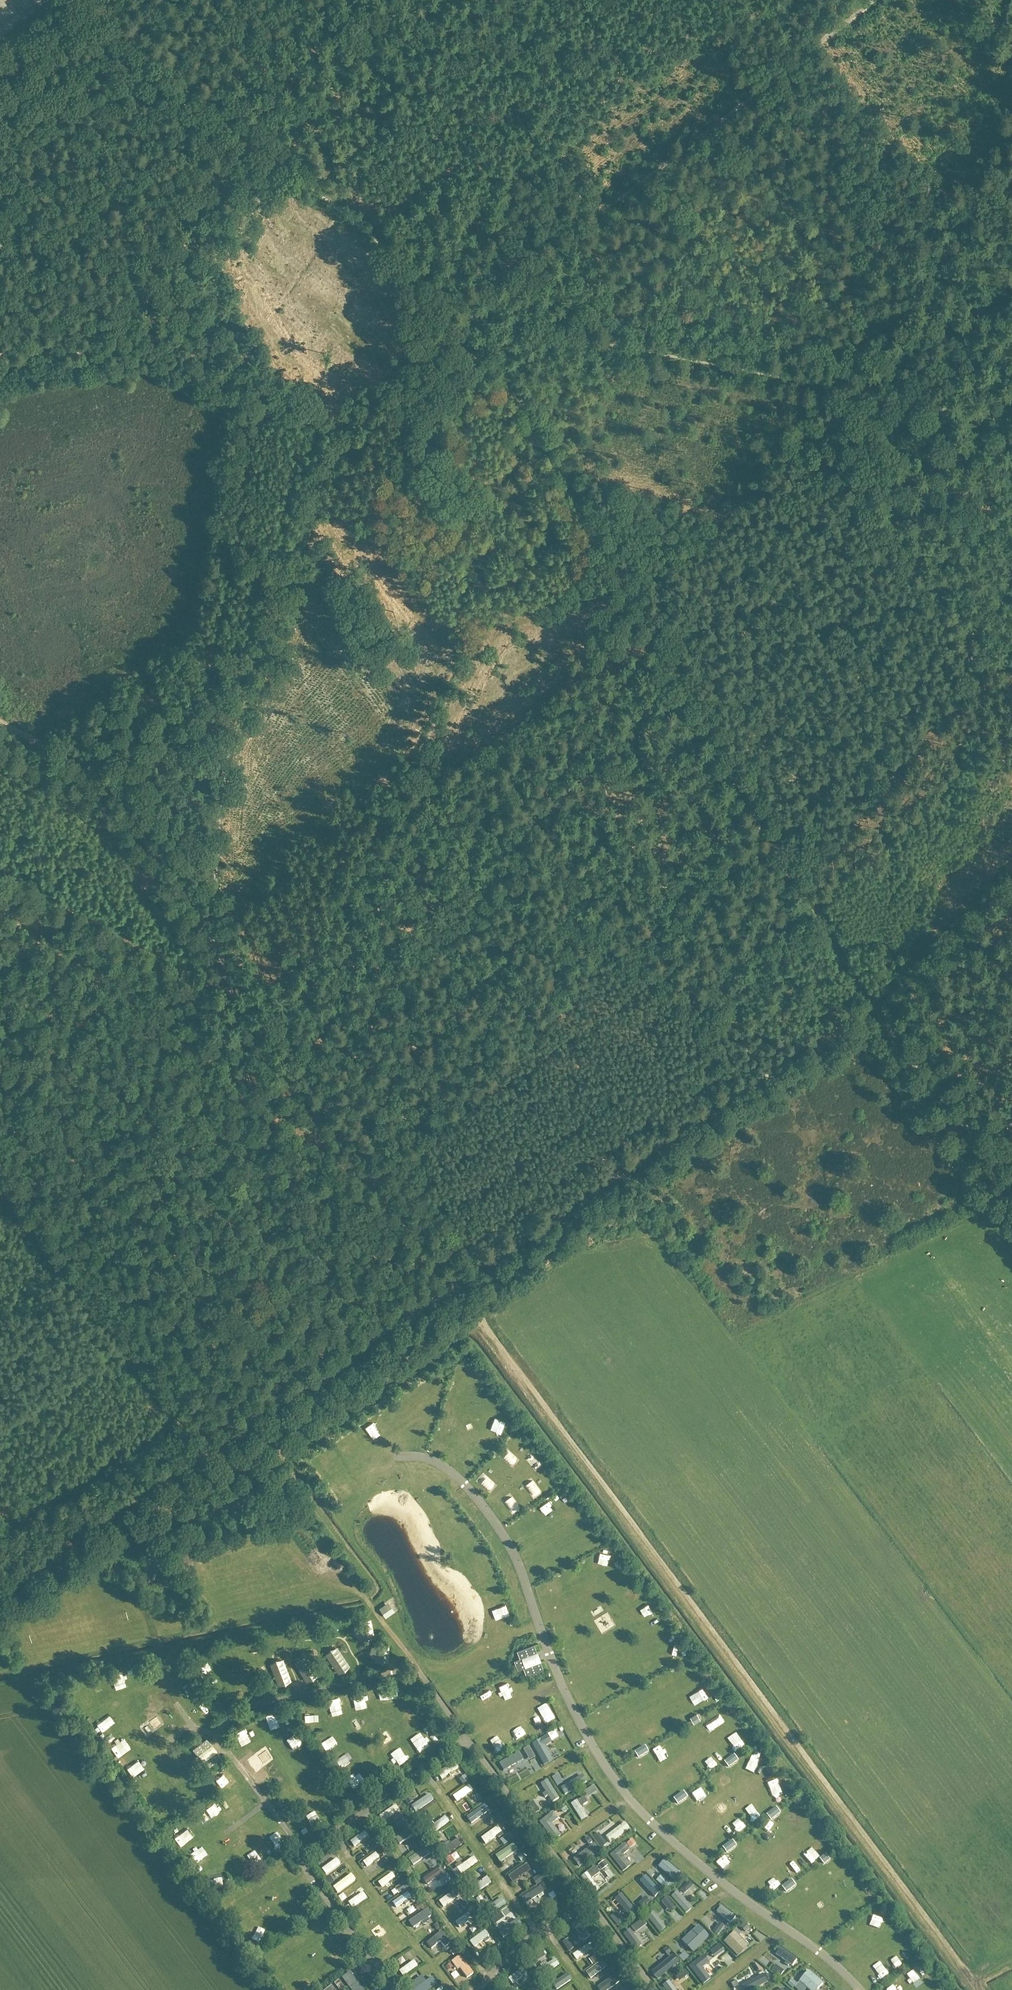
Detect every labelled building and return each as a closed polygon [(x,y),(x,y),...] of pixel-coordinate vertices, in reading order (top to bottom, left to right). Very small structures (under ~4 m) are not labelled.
[(375,1433),(382,1430),(376,1418),(369,1421),(375,1433)] [(351,1451),(357,1446),(349,1437),(343,1441),(351,1451)] [(505,1443),(508,1448),(517,1442),(513,1437),(505,1443)] [(546,1502),(539,1506),(547,1519),(554,1516),(546,1502)] [(520,1528),(528,1525),(525,1517),(517,1520),(520,1528)] [(585,1557),(590,1569),(600,1565),(596,1553),(585,1557)] [(390,1602),(381,1607),(385,1614),(395,1608),(390,1602)] [(277,1647),(285,1645),(282,1634),(274,1636),(277,1647)] [(544,1669),(535,1644),(518,1650),(518,1652),(520,1658),(515,1660),(518,1670),(524,1668),(526,1674),(527,1675),(544,1669)] [(225,1647),(228,1664),(235,1663),(233,1645),(225,1647)] [(207,1666),(213,1662),(208,1653),(202,1656),(207,1666)] [(154,1662),(146,1665),(149,1677),(158,1674),(154,1662)] [(380,1682),(381,1696),(394,1696),(393,1681),(380,1682)] [(331,1708),(341,1705),(338,1693),(327,1696),(331,1708)] [(268,1722),(278,1720),(276,1709),(266,1711),(268,1722)] [(417,1726),(425,1720),(417,1710),(409,1716),(417,1726)] [(698,1713),(691,1718),(694,1723),(701,1718),(698,1713)] [(245,1722),(239,1725),(244,1738),(250,1736),(245,1722)] [(295,1729),(285,1734),(289,1742),(299,1737),(295,1729)] [(547,1736),(532,1745),(543,1765),(552,1760),(545,1747),(551,1743),(547,1736)] [(211,1746),(210,1745),(206,1740),(192,1750),(197,1756),(194,1759),(199,1765),(202,1763),(207,1769),(221,1759),(216,1753),(211,1746)] [(529,1742),(517,1749),(523,1759),(531,1775),(543,1767),(529,1742)] [(645,1746),(635,1752),(638,1757),(648,1751),(645,1746)] [(744,1755),(750,1763),(757,1757),(751,1749),(744,1755)] [(499,1762),(503,1770),(523,1759),(519,1752),(499,1762)] [(734,1755),(725,1762),(729,1766),(738,1760),(734,1755)] [(438,1768),(442,1777),(460,1769),(456,1760),(438,1768)] [(583,1763),(572,1769),(576,1776),(578,1780),(589,1775),(583,1763)] [(685,1773),(691,1782),(697,1778),(690,1769),(685,1773)] [(216,1778),(221,1788),(231,1784),(227,1773),(216,1778)] [(771,1793),(781,1790),(777,1776),(767,1778),(771,1793)] [(548,1777),(537,1784),(543,1794),(535,1799),(540,1807),(560,1795),(548,1777)] [(568,1789),(576,1784),(574,1779),(565,1783),(568,1789)] [(591,1783),(595,1791),(600,1788),(596,1780),(591,1783)] [(470,1783),(453,1793),(458,1801),(475,1791),(470,1783)] [(419,1810),(435,1798),(429,1791),(414,1803),(419,1810)] [(684,1791),(674,1798),(678,1803),(687,1796),(684,1791)] [(235,1806),(242,1802),(237,1793),(230,1797),(235,1806)] [(571,1800),(581,1818),(587,1815),(577,1797),(571,1800)] [(385,1821),(402,1811),(397,1803),(380,1813),(385,1821)] [(473,1822),(477,1820),(480,1825),(492,1818),(483,1803),(467,1813),(473,1822)] [(798,1806),(789,1810),(794,1821),(803,1816),(798,1806)] [(775,1808),(766,1814),(770,1819),(779,1812),(775,1808)] [(553,1811),(539,1822),(554,1841),(561,1836),(552,1823),(558,1819),(553,1811)] [(429,1826),(434,1833),(451,1822),(446,1815),(429,1826)] [(313,1823),(308,1825),(311,1832),(316,1830),(313,1823)] [(482,1836),(488,1844),(504,1832),(498,1824),(482,1836)] [(355,1847),(370,1837),(366,1830),(351,1841),(355,1847)] [(399,1833),(403,1847),(411,1845),(412,1849),(417,1847),(413,1835),(411,1835),(410,1830),(399,1833)] [(810,1838),(817,1848),(825,1842),(818,1832),(810,1838)] [(733,1841),(723,1847),(727,1852),(736,1845),(733,1841)] [(624,1843),(610,1855),(624,1872),(631,1866),(623,1855),(629,1850),(624,1843)] [(517,1844),(498,1853),(502,1861),(520,1851),(517,1844)] [(422,1853),(428,1852),(427,1846),(410,1848),(413,1862),(423,1860),(422,1853)] [(207,1849),(194,1857),(198,1864),(211,1856),(207,1849)] [(364,1855),(368,1864),(381,1859),(378,1850),(364,1855)] [(721,1852),(715,1859),(729,1872),(735,1865),(721,1852)] [(243,1853),(235,1858),(244,1871),(251,1866),(243,1853)] [(447,1855),(449,1863),(455,1861),(452,1853),(447,1855)] [(826,1854),(820,1859),(823,1864),(830,1859),(826,1854)] [(475,1855),(458,1865),(461,1871),(478,1861),(475,1855)] [(327,1872),(342,1863),(338,1856),(322,1865),(327,1872)] [(608,1878),(614,1875),(607,1862),(601,1865),(608,1878)] [(374,1870),(377,1877),(393,1869),(390,1863),(374,1870)] [(428,1883),(443,1873),(439,1867),(424,1876),(428,1883)] [(349,1873),(342,1878),(339,1874),(331,1878),(339,1891),(354,1882),(349,1873)] [(472,1885),(478,1893),(492,1882),(487,1875),(472,1885)] [(385,1885),(389,1894),(405,1886),(401,1877),(385,1885)] [(708,1887),(714,1881),(710,1877),(704,1883),(708,1887)] [(791,1880),(782,1887),(785,1892),(795,1885),(791,1880)] [(364,1890),(349,1899),(352,1905),(368,1896),(364,1890)] [(408,1891),(396,1902),(403,1910),(416,1899),(408,1891)] [(493,1904),(496,1909),(506,1902),(503,1897),(493,1904)] [(238,1919),(246,1915),(241,1906),(233,1910),(238,1919)] [(368,1922),(381,1914),(377,1907),(364,1915),(368,1922)] [(461,1927),(474,1919),(468,1911),(456,1919),(461,1927)] [(578,1919),(572,1922),(580,1937),(586,1934),(578,1919)] [(374,1933),(379,1940),(392,1931),(388,1924),(374,1933)] [(635,1943),(648,1933),(644,1928),(636,1934),(630,1925),(625,1929),(635,1943)] [(698,1938),(687,1947),(693,1953),(709,1938),(699,1927),(693,1933),(698,1938)] [(468,1939),(474,1947),(491,1936),(485,1928),(468,1939)] [(451,1943),(441,1931),(426,1943),(431,1949),(440,1942),(445,1947),(451,1943)] [(735,1933),(724,1943),(737,1956),(747,1946),(735,1933)] [(589,1939),(572,1949),(577,1958),(594,1949),(589,1939)] [(387,1950),(393,1958),(407,1947),(401,1940),(387,1950)] [(778,1946),(774,1951),(793,1965),(797,1959),(778,1946)] [(451,1958),(458,1968),(460,1966),(467,1976),(474,1972),(460,1951),(451,1958)] [(552,1969),(560,1963),(555,1956),(546,1962),(552,1969)] [(414,1957),(402,1965),(407,1972),(419,1965),(414,1957)] [(703,1957),(689,1967),(703,1985),(709,1979),(701,1968),(708,1963),(703,1957)] [(598,1962),(587,1969),(592,1976),(603,1969),(598,1962)] [(523,1964),(509,1975),(514,1982),(528,1970),(523,1964)] [(905,1972),(912,1980),(919,1974),(913,1966),(905,1972)] [(810,1989),(816,1989),(824,1981),(809,1969),(799,1981),(810,1989)] [(432,1977),(415,1989),(429,1989),(437,1984),(432,1977)] [(596,1985),(600,1989),(603,1989),(610,1984),(605,1978),(596,1985)]
